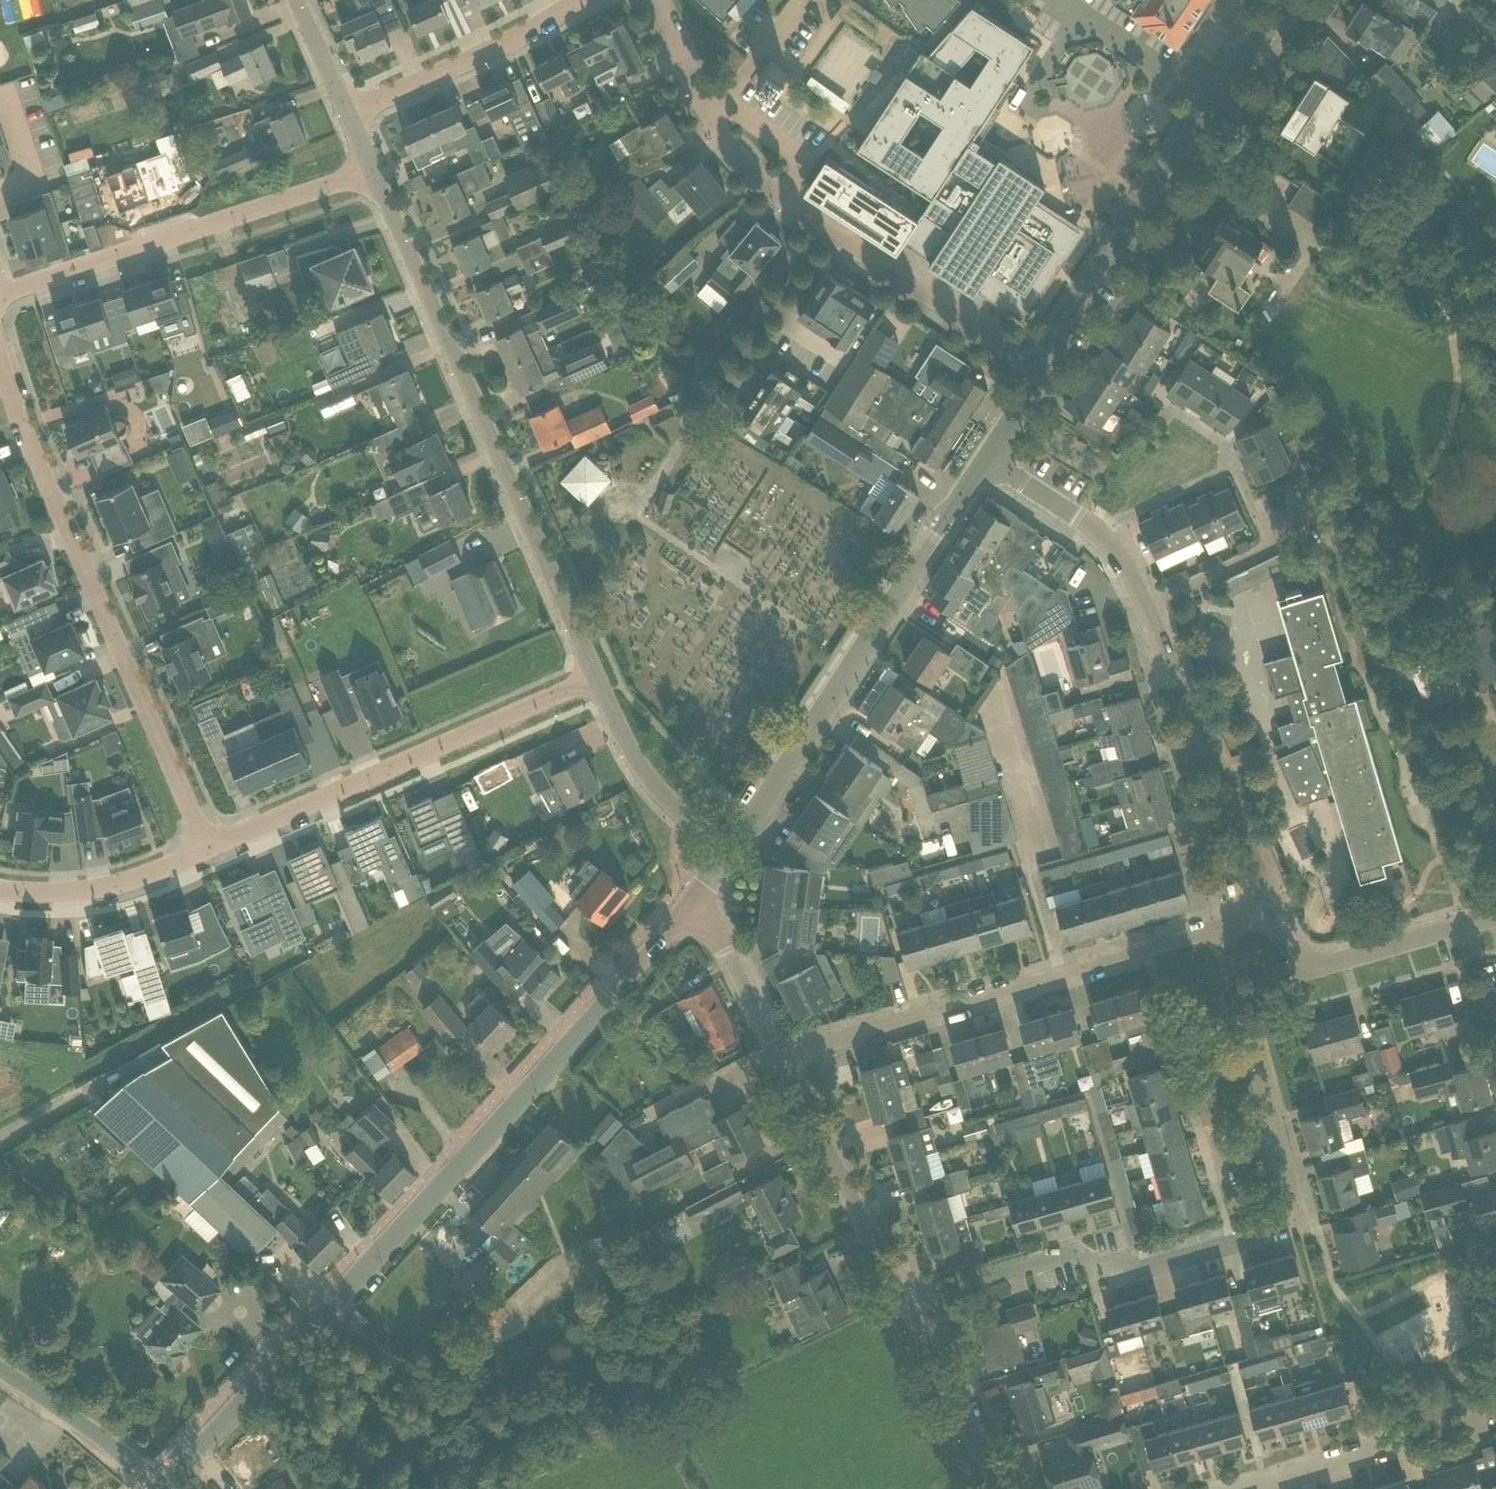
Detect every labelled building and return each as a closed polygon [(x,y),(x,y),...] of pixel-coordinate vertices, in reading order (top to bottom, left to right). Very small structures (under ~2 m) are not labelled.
[(163,0),(151,0),(129,8),(137,28),(167,17),(169,17),(163,0)] [(183,36),(176,39),(183,59),(200,53),(192,33),(230,19),(231,21),(251,13),(246,0),(201,0),(173,10),(175,15),(183,36)] [(341,23),(352,48),(358,45),(364,57),(378,51),(379,54),(390,49),(389,46),(391,45),(385,30),(401,23),(402,25),(403,25),(392,0),(355,0),(361,14),(341,23)] [(406,11),(410,9),(412,13),(420,32),(448,19),(441,3),(447,0),(400,0),(406,11)] [(474,8),(490,0),(470,0),(474,8)] [(723,20),(731,10),(731,9),(738,0),(701,0),(723,20)] [(905,4),(902,5),(912,20),(917,15),(932,28),(931,30),(932,31),(960,0),(900,0),(905,4)] [(1133,12),(1145,20),(1144,21),(1147,23),(1156,29),(1159,31),(1176,42),(1204,0),(1115,0),(1133,12)] [(1428,26),(1444,0),(1389,0),(1428,26)] [(1346,29),(1362,40),(1369,44),(1397,63),(1415,37),(1398,26),(1386,18),(1387,17),(1363,2),(1346,29)] [(970,144),(974,137),(985,120),(990,123),(999,109),(994,106),(1035,45),(973,5),(954,26),(928,55),(922,51),(858,148),(932,197),(967,142),(970,144)] [(98,10),(73,18),(77,30),(102,22),(98,10)] [(175,15),(169,17),(167,17),(176,39),(183,36),(175,15)] [(581,45),(590,63),(632,44),(622,24),(597,36),(597,37),(581,45)] [(1357,64),(1342,49),(1327,34),(1309,63),(1343,85),(1357,64)] [(253,82),(259,80),(277,72),(264,43),(219,63),(214,52),(186,65),(192,79),(220,66),(228,82),(249,72),(253,82)] [(609,106),(613,104),(631,95),(622,76),(643,65),(632,44),(590,63),(599,81),(596,82),(609,106)] [(578,49),(567,55),(574,66),(585,60),(578,49)] [(578,88),(570,71),(561,53),(534,66),(544,88),(560,80),(566,93),(578,88)] [(776,90),(788,72),(771,60),(758,77),(776,90)] [(1368,78),(1409,124),(1427,109),(1386,62),(1368,78)] [(1471,88),(1485,102),(1495,90),(1495,73),(1491,68),(1471,88)] [(164,69),(138,79),(146,102),(172,92),(170,87),(177,84),(172,71),(166,74),(164,69)] [(101,73),(104,88),(116,86),(113,71),(101,73)] [(1438,82),(1456,100),(1466,90),(1449,72),(1438,82)] [(1375,116),(1331,87),(1315,76),(1280,129),(1296,140),(1313,151),(1337,115),(1364,133),(1375,116)] [(518,102),(508,79),(480,91),(490,115),(506,108),(521,143),(544,133),(535,112),(529,98),(518,102)] [(44,101),(48,112),(76,102),(71,90),(44,101)] [(549,95),(535,101),(546,126),(560,119),(549,95)] [(468,108),(473,120),(486,115),(481,103),(468,108)] [(429,117),(446,154),(472,142),(455,104),(429,117)] [(271,116),(255,122),(262,141),(268,154),(288,146),(306,138),(294,110),(273,120),(271,116)] [(1457,131),(1438,110),(1415,131),(1434,152),(1457,131)] [(626,181),(635,177),(664,164),(657,153),(682,138),(665,111),(640,127),(638,124),(619,136),(628,151),(616,161),(620,168),(619,169),(626,181)] [(419,167),(437,158),(446,154),(429,117),(402,129),(419,167)] [(122,168),(107,174),(120,212),(152,200),(151,199),(181,188),(179,183),(192,178),(174,132),(155,137),(160,152),(122,166),(122,168)] [(916,221),(904,239),(905,239),(933,258),(928,264),(973,294),(978,287),(1022,316),(1078,231),(1034,201),(1044,186),(999,156),(996,161),(970,144),(967,142),(932,197),(916,221)] [(248,147),(213,162),(218,176),(254,161),(248,147)] [(471,156),(475,165),(483,161),(487,159),(484,151),(471,156)] [(433,192),(446,221),(470,210),(464,194),(493,182),(483,161),(475,165),(454,174),(457,181),(433,192)] [(544,161),(507,178),(513,191),(487,203),(493,219),(502,214),(557,190),(544,161)] [(905,239),(904,239),(916,221),(824,161),(808,186),(818,193),(813,202),(883,248),(889,240),(900,247),(905,239)] [(626,181),(611,188),(646,229),(664,213),(685,195),(700,212),(709,204),(724,191),(699,162),(684,175),(669,188),(660,177),(646,190),(642,186),(635,177),(626,181)] [(1288,202),(1286,205),(1317,225),(1318,224),(1328,210),(1332,202),(1302,182),(1298,187),(1288,202)] [(563,192),(569,206),(586,199),(580,185),(563,192)] [(17,236),(61,222),(51,190),(27,198),(31,210),(10,216),(17,236)] [(586,199),(569,206),(573,216),(593,207),(589,198),(586,199)] [(493,219),(476,227),(479,234),(456,244),(468,271),(491,261),(506,254),(500,240),(512,235),(502,214),(493,219)] [(1252,232),(1229,218),(1228,219),(1223,216),(1193,262),(1206,271),(1209,268),(1219,274),(1208,290),(1236,309),(1247,292),(1236,284),(1252,260),(1249,258),(1261,241),(1251,234),(1252,232)] [(729,254),(707,281),(708,282),(731,301),(740,289),(742,290),(749,282),(746,279),(752,272),(753,273),(782,241),(757,220),(747,231),(735,221),(719,239),(732,249),(728,253),(729,254)] [(581,234),(575,221),(516,248),(522,260),(581,234)] [(71,254),(61,222),(17,236),(23,256),(44,249),(48,261),(71,254)] [(101,245),(94,224),(84,228),(90,249),(101,245)] [(588,251),(581,234),(522,260),(528,273),(553,261),(556,266),(588,251)] [(320,266),(325,286),(333,303),(342,299),(343,301),(347,299),(346,297),(371,286),(365,274),(364,274),(364,275),(362,276),(355,251),(344,254),(344,255),(345,255),(346,259),(338,261),(333,245),(297,256),(301,272),(320,266)] [(240,260),(249,288),(275,279),(266,251),(240,260)] [(686,253),(658,278),(670,291),(698,266),(686,253)] [(588,285),(599,280),(594,268),(583,273),(588,285)] [(828,271),(799,316),(847,347),(876,303),(828,271)] [(517,273),(495,283),(477,291),(488,317),(513,307),(507,293),(523,287),(517,273)] [(147,283),(158,317),(165,337),(184,331),(185,335),(197,331),(190,311),(194,310),(187,290),(176,294),(170,276),(147,283)] [(121,318),(124,329),(137,325),(136,324),(158,317),(147,283),(124,291),(132,314),(121,318)] [(573,292),(537,308),(541,318),(546,328),(582,312),(573,292)] [(102,298),(79,306),(90,339),(112,332),(112,334),(116,344),(128,340),(124,329),(121,318),(109,322),(102,298)] [(90,339),(79,306),(56,313),(62,332),(51,335),(57,355),(91,344),(90,339)] [(624,306),(618,310),(623,319),(630,314),(624,306)] [(1124,329),(1158,351),(1171,331),(1138,309),(1124,329)] [(350,363),(327,373),(334,388),(384,366),(378,352),(396,344),(382,312),(364,320),(341,331),(337,333),(350,363)] [(516,330),(498,338),(510,365),(547,348),(540,334),(547,331),(546,328),(541,318),(535,321),(516,330)] [(281,338),(290,359),(328,342),(319,321),(281,338)] [(864,358),(880,369),(898,342),(875,328),(859,354),(864,358)] [(1182,339),(1189,343),(1196,333),(1189,328),(1182,339)] [(1140,368),(1145,371),(1158,351),(1124,329),(1111,350),(1140,368)] [(215,332),(213,339),(219,344),(225,343),(227,336),(222,331),(215,332)] [(624,335),(611,341),(615,350),(628,344),(626,340),(624,335)] [(1182,353),(1189,343),(1182,339),(1176,349),(1182,353)] [(918,377),(910,389),(937,407),(964,425),(987,390),(965,375),(970,367),(936,344),(925,360),(915,375),(918,377)] [(1140,368),(1111,350),(1106,346),(1093,367),(1126,389),(1140,368)] [(547,348),(510,365),(521,392),(564,373),(568,384),(609,366),(600,347),(565,363),(563,360),(554,357),(551,358),(547,348)] [(1182,353),(1176,349),(1169,359),(1176,364),(1182,353)] [(859,354),(845,377),(950,447),(964,425),(937,407),(880,369),(864,358),(859,354)] [(1189,404),(1210,372),(1189,358),(1168,391),(1189,404)] [(220,368),(216,359),(207,363),(209,369),(214,371),(220,368)] [(778,361),(767,378),(797,397),(796,400),(804,405),(807,399),(799,394),(808,380),(778,361)] [(124,371),(128,383),(139,379),(135,367),(124,371)] [(1126,389),(1093,367),(1079,387),(1112,409),(1126,389)] [(1239,375),(1251,383),(1257,376),(1244,367),(1239,375)] [(170,370),(146,378),(150,392),(169,389),(170,370)] [(369,388),(375,401),(381,415),(391,410),(398,427),(399,428),(417,420),(409,403),(421,398),(408,370),(369,388)] [(1150,377),(1157,382),(1161,376),(1154,372),(1150,377)] [(1230,385),(1210,372),(1189,404),(1208,417),(1230,385)] [(242,373),(227,380),(232,390),(246,384),(242,373)] [(950,447),(845,377),(819,417),(891,463),(898,467),(905,455),(886,442),(894,430),(907,439),(911,434),(917,438),(909,450),(936,468),(950,447)] [(1148,396),(1157,382),(1150,377),(1141,391),(1148,396)] [(797,397),(767,378),(757,395),(787,414),(796,400),(797,397)] [(96,382),(93,387),(95,392),(104,389),(101,380),(96,382)] [(350,384),(317,397),(324,415),(357,401),(350,384)] [(1270,398),(1279,394),(1275,384),(1266,389),(1270,398)] [(1230,385),(1208,417),(1229,431),(1251,398),(1230,385)] [(1099,429),(1112,409),(1079,387),(1066,407),(1099,429)] [(680,391),(670,396),(673,402),(683,397),(680,391)] [(1284,404),(1279,394),(1270,398),(1275,408),(1284,404)] [(778,428),(787,414),(757,395),(746,411),(776,431),(778,428)] [(671,403),(677,416),(693,409),(692,407),(687,396),(683,397),(673,402),(671,403)] [(635,420),(657,410),(651,397),(629,407),(635,420)] [(807,399),(804,405),(811,410),(815,404),(807,399)] [(86,418),(66,427),(78,456),(91,451),(101,473),(131,460),(125,447),(124,447),(120,436),(125,435),(130,431),(132,426),(130,420),(126,416),(121,414),(115,415),(112,418),(106,403),(84,413),(86,418)] [(571,435),(576,447),(612,430),(601,405),(565,421),(557,404),(532,415),(546,446),(571,435)] [(1125,417),(1130,420),(1136,424),(1143,414),(1136,410),(1132,407),(1129,410),(1125,417)] [(222,414),(229,430),(243,424),(236,408),(222,414)] [(746,411),(735,428),(765,448),(774,433),(782,438),(786,433),(778,428),(776,431),(746,411)] [(281,412),(265,419),(270,433),(287,426),(281,412)] [(206,417),(184,426),(192,444),(214,435),(208,420),(206,417)] [(891,463),(819,417),(804,439),(848,468),(849,467),(874,483),(870,491),(906,515),(919,495),(885,472),(891,463)] [(381,452),(393,447),(397,454),(390,457),(401,482),(420,473),(431,469),(449,460),(437,433),(425,438),(417,420),(399,428),(398,427),(374,437),(381,452)] [(1136,424),(1130,420),(1124,429),(1130,434),(1136,424)] [(1235,438),(1246,461),(1282,444),(1271,421),(1235,438)] [(174,446),(185,441),(182,433),(170,438),(174,446)] [(786,433),(782,438),(790,443),(794,438),(786,433)] [(1282,444),(1246,461),(1257,483),(1292,466),(1282,444)] [(780,457),(785,450),(779,447),(775,454),(780,457)] [(182,448),(167,455),(173,469),(188,462),(182,448)] [(310,449),(304,449),(301,459),(308,466),(317,462),(317,456),(310,449)] [(801,461),(790,453),(783,463),(795,471),(801,461)] [(584,456),(565,478),(588,499),(608,477),(584,456)] [(1301,462),(1306,473),(1314,470),(1309,459),(1301,462)] [(10,522),(4,508),(16,503),(13,496),(17,494),(11,481),(7,482),(0,466),(0,467),(0,527),(10,522)] [(216,502),(219,501),(225,498),(217,480),(208,483),(216,502)] [(404,489),(403,489),(413,510),(416,517),(423,532),(442,523),(454,518),(472,510),(459,481),(441,490),(432,494),(425,480),(404,489)] [(128,535),(135,550),(177,532),(163,499),(144,507),(133,481),(96,497),(116,541),(128,535)] [(1229,486),(1207,497),(1225,533),(1246,523),(1229,486)] [(663,489),(657,509),(669,512),(675,492),(663,489)] [(873,519),(894,533),(906,515),(870,491),(869,493),(870,494),(861,508),(874,517),(873,519)] [(1007,558),(1022,569),(1043,537),(1036,532),(1038,529),(988,495),(965,530),(1007,558)] [(225,498),(219,501),(224,512),(236,507),(231,496),(225,498)] [(388,496),(371,503),(378,520),(395,513),(388,496)] [(1207,497),(1186,507),(1199,538),(1202,544),(1225,533),(1207,497)] [(1183,501),(1160,512),(1177,548),(1199,538),(1186,507),(1183,501)] [(287,521),(302,533),(311,520),(295,509),(287,521)] [(1155,558),(1177,548),(1160,512),(1138,522),(1155,558)] [(210,538),(225,531),(219,515),(203,522),(210,538)] [(252,522),(239,527),(227,532),(226,533),(236,556),(262,545),(252,522)] [(328,551),(330,530),(313,529),(311,550),(328,551)] [(938,589),(929,602),(946,613),(965,626),(974,612),(981,616),(987,607),(998,614),(1012,595),(1003,565),(1007,558),(965,530),(930,583),(938,589)] [(148,616),(180,602),(174,588),(181,584),(173,565),(182,561),(172,539),(146,550),(153,565),(130,574),(136,587),(135,587),(139,598),(140,598),(148,616)] [(419,556),(429,575),(461,559),(451,539),(419,556)] [(1236,546),(1240,553),(1251,548),(1247,541),(1236,546)] [(1302,544),(1223,581),(1227,589),(1306,552),(1302,544)] [(0,550),(0,579),(1,578),(6,591),(13,606),(23,601),(53,588),(50,581),(53,579),(53,578),(53,575),(53,571),(50,568),(47,565),(46,565),(44,566),(40,558),(18,568),(14,560),(11,561),(6,548),(0,550)] [(1061,577),(1076,558),(1064,548),(1048,567),(1061,577)] [(1209,558),(1212,566),(1223,561),(1220,553),(1209,558)] [(238,559),(246,576),(257,571),(250,554),(238,559)] [(1198,563),(1202,570),(1212,566),(1209,558),(1198,563)] [(517,610),(495,560),(451,580),(466,614),(481,607),(488,623),(517,610)] [(1169,585),(1180,581),(1177,573),(1166,578),(1169,585)] [(1025,638),(1028,648),(1075,621),(1067,592),(1058,587),(1055,591),(1025,638)] [(253,602),(247,588),(229,596),(235,610),(253,602)] [(1296,801),(1297,800),(1296,799),(1299,798),(1301,803),(1327,795),(1324,787),(1332,782),(1360,878),(1383,872),(1379,860),(1399,855),(1365,727),(1371,725),(1363,696),(1356,699),(1355,696),(1337,701),(1326,661),(1344,656),(1324,588),(1279,602),(1294,652),(1265,661),(1275,697),(1287,693),(1295,720),(1278,725),(1283,742),(1287,741),(1290,751),(1277,757),(1296,801)] [(224,598),(206,606),(211,617),(229,609),(224,598)] [(38,656),(44,668),(81,652),(80,648),(84,647),(78,634),(74,635),(68,622),(55,627),(45,604),(4,622),(11,638),(20,635),(30,659),(38,656)] [(172,670),(181,689),(211,675),(205,661),(216,656),(205,631),(209,629),(203,615),(179,625),(184,638),(163,648),(168,661),(167,662),(168,663),(169,662),(172,669),(171,670),(171,671),(172,670)] [(1125,658),(1105,664),(1102,653),(1106,652),(1098,626),(1077,632),(1081,644),(1067,648),(1079,690),(1130,675),(1125,658)] [(905,663),(922,674),(932,681),(944,662),(975,683),(988,662),(956,641),(949,652),(924,635),(905,663)] [(1040,689),(1028,650),(1006,666),(1064,857),(1089,849),(1048,712),(1040,689)] [(993,653),(988,660),(998,667),(1003,660),(993,653)] [(374,729),(403,716),(385,674),(357,686),(352,675),(342,679),(339,672),(322,680),(343,727),(360,720),(356,711),(364,707),(374,729)] [(65,713),(54,718),(53,722),(59,736),(63,738),(75,733),(74,731),(109,716),(104,704),(108,702),(102,689),(98,691),(93,679),(57,695),(65,713)] [(957,736),(952,744),(964,783),(927,793),(932,810),(960,801),(1002,789),(985,730),(925,690),(922,694),(915,690),(910,697),(892,684),(891,685),(882,679),(861,709),(869,715),(869,716),(885,728),(898,737),(895,741),(905,748),(908,744),(914,749),(935,720),(957,736)] [(25,680),(4,689),(7,697),(28,688),(25,680)] [(15,715),(52,699),(44,681),(28,688),(7,697),(15,715)] [(305,713),(292,684),(275,692),(288,721),(305,713)] [(1100,736),(1144,722),(1137,697),(1104,707),(1101,696),(1072,705),(1076,716),(1092,711),(1100,736)] [(224,739),(227,738),(225,734),(216,713),(199,721),(213,754),(226,748),(228,748),(224,739)] [(274,777),(278,776),(262,739),(256,724),(255,724),(254,721),(239,728),(247,745),(229,754),(245,790),(264,782),(265,786),(276,781),(274,777)] [(1104,760),(1091,764),(1094,775),(1120,767),(1118,758),(1152,747),(1144,722),(1100,736),(1103,747),(1100,748),(1104,760)] [(262,739),(278,776),(311,761),(295,724),(262,739)] [(123,746),(114,727),(97,735),(106,754),(123,746)] [(0,728),(0,747),(14,767),(23,761),(0,728)] [(830,802),(849,815),(856,820),(864,809),(872,797),(865,792),(882,768),(866,756),(849,745),(830,773),(843,782),(837,792),(830,802)] [(53,771),(69,769),(66,750),(51,757),(53,771)] [(539,766),(529,771),(540,791),(550,810),(561,805),(573,798),(573,799),(581,795),(599,785),(583,756),(563,767),(557,756),(539,766)] [(1121,804),(1164,791),(1157,766),(1123,776),(1126,788),(1117,791),(1121,804)] [(1120,767),(1094,775),(1097,784),(1123,776),(1120,767)] [(87,780),(71,783),(72,795),(78,839),(96,837),(96,836),(104,835),(108,847),(146,834),(134,802),(105,813),(99,797),(91,798),(90,793),(89,793),(87,780)] [(913,806),(927,804),(924,782),(910,784),(913,806)] [(960,801),(976,852),(1018,839),(1002,789),(960,801)] [(1171,817),(1164,791),(1121,804),(1128,828),(1110,833),(1114,843),(1149,833),(1146,824),(1171,817)] [(802,842),(798,847),(799,848),(817,860),(828,861),(836,849),(829,844),(849,815),(830,802),(816,793),(797,821),(810,830),(802,842)] [(408,806),(417,827),(413,829),(412,830),(420,848),(447,836),(452,849),(454,853),(462,850),(470,867),(466,869),(467,870),(485,862),(460,806),(440,815),(433,799),(432,797),(432,795),(408,806)] [(1111,807),(1081,816),(1083,825),(1114,816),(1114,815),(1120,813),(1118,806),(1112,808),(1111,807)] [(70,812),(62,813),(35,810),(35,813),(18,811),(13,852),(44,855),(45,839),(59,841),(59,840),(73,838),(70,812)] [(341,858),(353,883),(367,877),(364,870),(380,863),(390,883),(412,873),(394,833),(388,836),(380,819),(353,831),(352,829),(346,832),(354,851),(341,857),(341,858)] [(507,837),(494,828),(483,844),(496,853),(507,837)] [(1143,841),(1147,851),(1171,844),(1168,833),(1143,841)] [(1119,848),(1122,858),(1147,851),(1143,841),(1119,848)] [(370,924),(353,883),(341,858),(330,863),(322,843),(287,858),(296,878),(287,882),(298,906),(336,889),(355,933),(370,924)] [(799,848),(798,847),(790,860),(789,865),(784,864),(784,865),(785,865),(785,869),(768,867),(764,900),(761,899),(761,900),(805,905),(809,870),(827,872),(828,861),(817,860),(799,848)] [(1122,858),(1119,848),(1095,855),(1098,865),(1108,862),(1122,858)] [(1007,850),(983,857),(986,867),(1010,860),(1007,850)] [(1098,865),(1095,855),(1071,862),(1074,872),(1098,865)] [(986,867),(983,857),(958,864),(961,874),(986,867)] [(885,865),(889,879),(912,873),(908,858),(885,865)] [(578,875),(582,878),(570,893),(579,900),(578,901),(603,922),(606,918),(628,891),(590,860),(578,875)] [(1071,862),(1047,869),(1050,879),(1074,872),(1071,862)] [(958,864),(934,871),(937,881),(961,874),(958,864)] [(885,865),(870,870),(874,884),(889,879),(885,865)] [(552,931),(565,920),(551,903),(555,898),(530,868),(511,883),(552,931)] [(1154,877),(1164,912),(1189,904),(1179,869),(1154,877)] [(268,890),(259,870),(221,887),(230,907),(245,900),(255,923),(240,929),(250,952),(283,937),(287,945),(291,943),(292,945),(307,938),(283,884),(268,890)] [(937,881),(934,871),(910,878),(913,888),(937,881)] [(428,876),(420,880),(426,891),(432,888),(429,883),(430,882),(428,876)] [(1130,884),(1140,919),(1164,912),(1154,877),(1130,884)] [(427,895),(419,878),(403,885),(411,902),(427,895)] [(910,878),(886,885),(889,895),(913,888),(910,878)] [(458,895),(451,883),(443,888),(428,898),(442,920),(459,909),(453,899),(458,895)] [(1106,891),(1116,926),(1140,919),(1130,884),(1106,891)] [(1082,899),(1092,933),(1116,926),(1106,891),(1082,899)] [(996,902),(1006,938),(1030,931),(1020,895),(996,902)] [(1067,941),(1092,933),(1082,899),(1056,906),(1067,941)] [(801,939),(805,905),(761,900),(764,901),(760,933),(777,935),(776,939),(775,938),(774,940),(780,940),(779,949),(785,962),(808,950),(816,951),(818,941),(801,939)] [(1006,938),(996,902),(971,909),(981,945),(1006,938)] [(184,907),(154,917),(154,916),(153,917),(164,954),(192,945),(200,960),(230,944),(217,919),(201,927),(202,929),(196,931),(194,924),(191,925),(187,911),(185,906),(184,907)] [(981,945),(971,909),(947,916),(957,952),(981,945)] [(933,959),(957,952),(947,916),(923,923),(933,959)] [(485,937),(470,950),(497,983),(512,970),(541,995),(560,973),(545,960),(548,957),(520,932),(505,920),(485,937)] [(933,959),(923,923),(898,930),(908,966),(933,959)] [(83,946),(83,947),(86,978),(87,978),(131,963),(134,972),(142,997),(144,1004),(166,997),(145,931),(144,931),(133,935),(132,931),(124,933),(122,928),(92,937),(94,943),(83,946)] [(17,950),(15,980),(25,980),(25,984),(49,985),(49,983),(59,983),(59,993),(79,991),(79,987),(76,951),(60,952),(60,945),(51,944),(51,939),(27,937),(27,950),(17,950)] [(811,1007),(828,998),(835,995),(817,960),(815,961),(816,951),(808,950),(785,962),(791,974),(779,979),(794,1009),(810,1001),(812,1005),(810,1006),(811,1007)] [(879,953),(887,982),(902,978),(896,955),(879,953)] [(425,973),(417,963),(407,971),(414,981),(425,973)] [(691,1006),(716,1051),(740,1038),(710,982),(678,1000),(683,1010),(691,1006)] [(86,987),(79,987),(79,991),(80,999),(90,998),(86,987)] [(1141,988),(1115,996),(1124,1025),(1127,1036),(1131,1050),(1157,1043),(1152,1028),(1141,988)] [(1452,1032),(1471,1027),(1465,1003),(1449,1007),(1444,989),(1402,1000),(1407,1019),(1412,1036),(1436,1029),(1438,1036),(1452,1032)] [(469,1026),(478,1034),(493,1048),(515,1025),(479,991),(468,1003),(480,1015),(469,1026)] [(444,1037),(461,1024),(437,995),(421,1008),(444,1037)] [(1099,1033),(1124,1025),(1115,996),(1090,1003),(1099,1033)] [(119,1083),(92,1110),(135,1150),(163,1177),(170,1183),(194,1206),(247,1256),(248,1255),(247,1254),(261,1240),(267,1246),(274,1239),(267,1233),(273,1227),(274,1229),(275,1228),(293,1245),(292,1246),(317,1270),(342,1244),(328,1230),(316,1219),(308,1227),(289,1208),(289,1209),(266,1187),(262,1191),(244,1174),(233,1186),(228,1181),(287,1118),(276,1107),(278,1105),(221,1009),(191,1025),(161,1042),(160,1039),(114,1066),(116,1069),(123,1081),(122,1081),(119,1083)] [(1046,1016),(1056,1050),(1066,1047),(1065,1041),(1079,1037),(1071,1009),(1046,1016)] [(666,1046),(680,1035),(659,1011),(646,1022),(666,1046)] [(1362,1047),(1358,1033),(1352,1013),(1306,1027),(1316,1060),(1362,1047)] [(1056,1050),(1046,1016),(1021,1023),(1031,1057),(1020,1060),(1029,1088),(1040,1085),(1034,1064),(1058,1058),(1056,1050)] [(1374,1028),(1379,1042),(1392,1037),(1387,1024),(1374,1028)] [(382,1045),(377,1049),(392,1070),(423,1047),(408,1026),(382,1045)] [(976,1036),(986,1070),(997,1067),(995,1062),(1010,1057),(1002,1029),(976,1036)] [(975,1073),(986,1070),(976,1036),(951,1044),(960,1072),(973,1068),(975,1073)] [(697,1049),(688,1038),(665,1058),(675,1070),(693,1054),(692,1053),(697,1049)] [(1101,1076),(1116,1071),(1106,1038),(1090,1042),(1099,1071),(1100,1076),(1101,1076)] [(1090,1073),(1099,1071),(1090,1042),(1082,1045),(1090,1073)] [(1131,1050),(1136,1065),(1161,1058),(1157,1043),(1131,1050)] [(1380,1050),(1388,1078),(1404,1073),(1396,1045),(1380,1050)] [(942,1047),(933,1049),(936,1061),(939,1073),(940,1074),(950,1071),(942,1047)] [(1386,1078),(1387,1078),(1378,1047),(1363,1052),(1369,1073),(1353,1077),(1356,1087),(1358,1086),(1386,1078)] [(933,1049),(917,1054),(921,1066),(924,1077),(939,1073),(933,1049)] [(696,1057),(682,1069),(692,1080),(705,1069),(696,1057)] [(861,1070),(868,1095),(898,1086),(910,1082),(903,1058),(891,1062),(861,1070)] [(1452,1059),(1409,1072),(1412,1080),(1417,1099),(1440,1093),(1439,1091),(1456,1086),(1461,1105),(1471,1103),(1491,1097),(1481,1063),(1455,1071),(1452,1059)] [(1012,1063),(1020,1091),(1029,1088),(1020,1060),(1012,1063)] [(1129,1075),(1136,1100),(1171,1090),(1164,1065),(1129,1075)] [(1090,1073),(1093,1086),(1101,1084),(1101,1076),(1100,1076),(1099,1071),(1090,1073)] [(949,1072),(938,1075),(943,1093),(954,1089),(949,1072)] [(1404,1073),(1388,1078),(1390,1086),(1398,1084),(1412,1080),(1409,1072),(1404,1073)] [(961,1109),(972,1106),(963,1077),(952,1080),(953,1084),(959,1104),(961,1109)] [(349,1102),(362,1091),(352,1079),(339,1090),(349,1102)] [(1043,1084),(1040,1085),(1029,1088),(1033,1104),(1047,1100),(1043,1084)] [(1097,1111),(1107,1109),(1108,1108),(1101,1084),(1093,1086),(1090,1087),(1097,1111)] [(905,1111),(898,1086),(868,1095),(875,1119),(897,1113),(900,1123),(925,1116),(922,1106),(905,1111)] [(1360,1093),(1358,1086),(1356,1087),(1323,1096),(1328,1113),(1303,1120),(1312,1150),(1319,1148),(1323,1159),(1338,1155),(1365,1147),(1362,1136),(1344,1141),(1338,1119),(1365,1111),(1360,1093)] [(1029,1088),(1020,1091),(1024,1106),(1033,1104),(1029,1088)] [(1178,1115),(1171,1090),(1136,1100),(1143,1125),(1178,1115)] [(626,1124),(600,1153),(621,1196),(624,1201),(634,1196),(695,1164),(693,1160),(689,1151),(711,1139),(719,1135),(713,1123),(720,1120),(709,1099),(701,1096),(669,1112),(657,1119),(667,1137),(650,1146),(626,1124)] [(1088,1108),(1085,1097),(1060,1104),(1063,1115),(1088,1108)] [(359,1138),(343,1155),(374,1185),(388,1199),(413,1173),(389,1149),(380,1158),(372,1149),(395,1125),(381,1111),(372,1102),(347,1127),(357,1136),(359,1138)] [(1063,1115),(1060,1104),(1036,1111),(1040,1122),(1063,1115)] [(743,1108),(720,1120),(713,1123),(719,1135),(731,1158),(745,1152),(763,1142),(754,1126),(753,1127),(743,1108)] [(1104,1136),(1114,1133),(1107,1110),(1107,1109),(1097,1111),(1104,1136)] [(593,1131),(604,1141),(622,1122),(611,1111),(593,1131)] [(1016,1128),(1017,1128),(1040,1122),(1036,1111),(1013,1118),(1016,1128)] [(1143,1125),(1150,1149),(1185,1139),(1178,1115),(1143,1125)] [(889,1137),(896,1161),(926,1152),(919,1128),(928,1126),(925,1116),(900,1123),(903,1133),(889,1137)] [(1467,1152),(1471,1168),(1495,1162),(1495,1128),(1476,1133),(1471,1116),(1444,1123),(1445,1125),(1433,1128),(1440,1154),(1451,1151),(1453,1156),(1467,1152)] [(1020,1143),(1017,1128),(1016,1128),(1013,1118),(988,1125),(991,1134),(995,1149),(1020,1143)] [(968,1140),(991,1134),(988,1125),(987,1120),(964,1127),(968,1140)] [(510,1165),(483,1196),(517,1227),(539,1203),(529,1194),(535,1188),(553,1167),(558,1172),(580,1148),(575,1144),(565,1135),(550,1121),(510,1165)] [(82,1139),(72,1123),(43,1139),(53,1156),(82,1139)] [(291,1136),(297,1129),(290,1124),(285,1130),(291,1136)] [(311,1125),(298,1133),(299,1135),(307,1146),(319,1139),(311,1125)] [(1121,1157),(1114,1133),(1104,1136),(1111,1160),(1121,1157)] [(1421,1142),(1419,1134),(1408,1137),(1411,1149),(1418,1147),(1421,1142)] [(294,1138),(284,1144),(295,1162),(305,1156),(307,1155),(304,1148),(307,1146),(299,1135),(294,1138)] [(1192,1163),(1185,1139),(1150,1149),(1157,1173),(1192,1163)] [(991,1144),(987,1140),(982,1140),(978,1143),(978,1149),(981,1152),(986,1153),(990,1149),(991,1144)] [(1372,1171),(1365,1147),(1338,1155),(1342,1168),(1319,1175),(1328,1205),(1359,1196),(1353,1176),(1372,1171)] [(928,1190),(968,1178),(965,1167),(933,1177),(926,1152),(896,1161),(903,1186),(925,1180),(928,1190)] [(1118,1184),(1128,1181),(1121,1157),(1111,1160),(1118,1184)] [(726,1159),(702,1171),(709,1186),(733,1173),(726,1159)] [(1164,1197),(1198,1187),(1192,1163),(1157,1173),(1164,1197)] [(1091,1210),(1116,1203),(1107,1172),(1082,1179),(1091,1210)] [(779,1174),(761,1183),(747,1190),(772,1238),(766,1241),(773,1256),(798,1243),(791,1228),(790,1228),(786,1222),(800,1215),(779,1174)] [(1396,1181),(1401,1199),(1418,1195),(1413,1176),(1396,1181)] [(947,1195),(955,1193),(971,1189),(968,1178),(928,1190),(931,1200),(916,1204),(924,1228),(954,1219),(947,1195)] [(1058,1186),(1067,1217),(1091,1210),(1082,1179),(1058,1186)] [(1422,1194),(1428,1217),(1467,1206),(1465,1200),(1475,1197),(1482,1225),(1495,1222),(1495,1185),(1494,1186),(1473,1191),(1470,1180),(1422,1194)] [(742,1194),(735,1181),(687,1206),(694,1221),(707,1214),(742,1194)] [(1118,1184),(1124,1203),(1125,1208),(1135,1205),(1128,1181),(1118,1184)] [(1058,1186),(1035,1193),(1044,1224),(1067,1217),(1058,1186)] [(1206,1212),(1198,1187),(1164,1197),(1171,1222),(1206,1212)] [(1010,1200),(1011,1203),(1014,1212),(1019,1231),(1044,1224),(1035,1193),(1010,1200)] [(483,1196),(470,1210),(502,1239),(489,1253),(505,1267),(517,1253),(530,1239),(517,1227),(483,1196)] [(634,1196),(624,1201),(627,1208),(638,1203),(634,1196)] [(1014,1212),(1011,1203),(983,1210),(986,1220),(1014,1212)] [(1380,1223),(1398,1218),(1394,1203),(1375,1208),(1380,1223)] [(1125,1208),(1132,1232),(1142,1230),(1135,1205),(1125,1208)] [(1371,1208),(1360,1211),(1341,1216),(1345,1230),(1336,1233),(1345,1265),(1377,1256),(1368,1225),(1375,1222),(1371,1208)] [(954,1219),(924,1228),(931,1253),(945,1249),(950,1266),(983,1256),(977,1239),(961,1243),(954,1219)] [(586,1240),(618,1313),(650,1300),(623,1236),(631,1233),(627,1222),(586,1240)] [(1446,1223),(1433,1227),(1439,1247),(1454,1242),(1448,1222),(1446,1223)] [(648,1227),(639,1231),(649,1252),(660,1246),(655,1235),(652,1236),(648,1227)] [(1270,1260),(1278,1290),(1303,1283),(1294,1253),(1270,1260)] [(220,1289),(205,1275),(181,1254),(159,1279),(173,1291),(159,1307),(155,1303),(131,1331),(150,1347),(147,1350),(159,1361),(162,1358),(171,1366),(183,1351),(181,1349),(200,1327),(178,1309),(185,1301),(198,1313),(220,1289)] [(799,1258),(781,1266),(769,1272),(783,1300),(784,1299),(788,1308),(800,1302),(813,1329),(829,1320),(847,1311),(830,1276),(825,1278),(821,1271),(809,1277),(799,1258)] [(1278,1290),(1270,1260),(1245,1267),(1251,1290),(1241,1292),(1249,1318),(1260,1314),(1260,1312),(1283,1305),(1278,1290)] [(458,1280),(473,1296),(478,1292),(482,1287),(493,1277),(478,1261),(458,1280)] [(1249,1318),(1241,1292),(1231,1295),(1225,1273),(1200,1280),(1209,1310),(1233,1303),(1248,1357),(1259,1354),(1254,1336),(1249,1318)] [(1172,1313),(1179,1337),(1214,1327),(1209,1310),(1200,1280),(1176,1287),(1182,1310),(1172,1313)] [(1169,1340),(1179,1337),(1172,1313),(1162,1315),(1155,1293),(1131,1300),(1140,1330),(1164,1323),(1169,1340)] [(1113,1329),(1103,1332),(1110,1357),(1121,1354),(1116,1337),(1140,1330),(1131,1300),(1107,1307),(1113,1329)] [(994,1365),(1013,1359),(1021,1357),(1014,1331),(1037,1324),(1030,1303),(1006,1310),(1009,1320),(980,1329),(984,1341),(987,1341),(994,1365)] [(1082,1335),(1080,1340),(1095,1344),(1096,1340),(1099,1331),(1085,1326),(1082,1335)] [(1302,1341),(1308,1340),(1318,1337),(1315,1327),(1300,1331),(1302,1341)] [(1254,1336),(1259,1354),(1275,1349),(1271,1337),(1263,1333),(1254,1336)] [(1323,1336),(1318,1337),(1308,1340),(1311,1349),(1313,1356),(1324,1353),(1328,1345),(1325,1334),(1322,1335),(1323,1336)] [(1296,1353),(1311,1349),(1308,1340),(1302,1341),(1293,1344),(1296,1353)] [(1091,1367),(1094,1378),(1110,1373),(1102,1347),(1064,1358),(1069,1374),(1091,1367)] [(1261,1361),(1263,1371),(1281,1366),(1278,1356),(1261,1361)] [(1042,1377),(1027,1381),(1008,1387),(1014,1409),(1018,1408),(1024,1428),(1054,1419),(1046,1393),(1069,1385),(1060,1357),(1038,1364),(1042,1377)] [(1238,1367),(1241,1377),(1263,1371),(1261,1361),(1238,1367)] [(1204,1387),(1230,1380),(1227,1370),(1201,1377),(1204,1387)] [(1154,1384),(1157,1394),(1158,1398),(1182,1391),(1178,1377),(1154,1384)] [(1190,1392),(1204,1387),(1201,1377),(1187,1381),(1190,1392)] [(1315,1378),(1292,1385),(1295,1395),(1304,1426),(1327,1420),(1318,1388),(1315,1378)] [(1342,1382),(1318,1388),(1327,1420),(1351,1413),(1342,1382)] [(1123,1404),(1157,1394),(1154,1384),(1120,1394),(1123,1404)] [(1272,1401),(1281,1432),(1304,1426),(1295,1395),(1272,1401)] [(1257,1439),(1281,1432),(1272,1401),(1248,1408),(1257,1439)] [(1246,1443),(1240,1423),(1237,1411),(1213,1418),(1222,1449),(1246,1443)] [(1100,1441),(1129,1432),(1124,1415),(1094,1424),(1067,1432),(1074,1456),(1045,1465),(1052,1488),(1084,1488),(1101,1484),(1091,1451),(1088,1452),(1086,1445),(1100,1441)] [(1213,1418),(1190,1425),(1199,1456),(1222,1449),(1213,1418)] [(1177,1462),(1168,1431),(1157,1434),(1153,1419),(1129,1426),(1133,1441),(1132,1441),(1137,1459),(1149,1455),(1153,1469),(1177,1462)] [(1177,1462),(1199,1456),(1190,1425),(1168,1431),(1177,1462)] [(8,1457),(0,1450),(0,1466),(8,1457)] [(1490,1481),(1480,1483),(1473,1458),(1448,1465),(1455,1488),(1492,1488),(1490,1481)] [(1490,1481),(1492,1488),(1495,1488),(1495,1463),(1486,1466),(1490,1481)] [(1448,1465),(1423,1472),(1428,1488),(1455,1488),(1448,1465)] [(29,1474),(17,1488),(0,1473),(0,1488),(46,1488),(29,1474)] [(281,1476),(264,1488),(291,1488),(281,1476)] [(1381,1488),(1405,1488),(1402,1479),(1380,1485),(1381,1488)]
